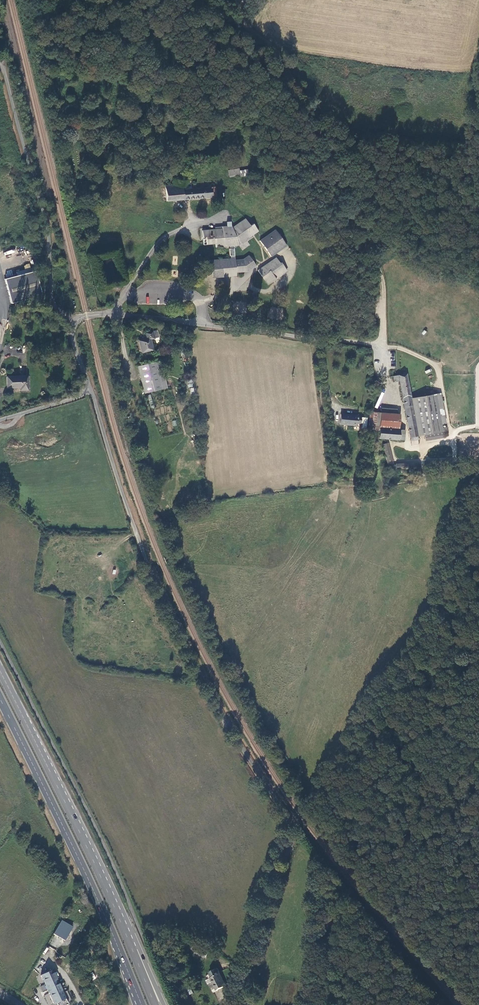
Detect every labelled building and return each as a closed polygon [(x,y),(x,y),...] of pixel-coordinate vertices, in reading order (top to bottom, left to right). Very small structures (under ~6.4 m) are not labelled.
[(327,113),(322,100),(318,102),(322,114),(327,113)] [(239,171),(229,173),(230,179),(240,178),(240,179),(250,177),(250,172),(239,174),(239,171)] [(212,199),(211,189),(183,190),(183,184),(166,186),(167,201),(212,199)] [(250,228),(245,220),(232,229),(231,228),(221,229),(221,231),(202,233),(202,240),(204,240),(205,246),(215,246),(215,249),(229,248),(229,250),(228,251),(229,258),(230,257),(230,260),(207,263),(207,272),(211,271),(211,280),(222,280),(222,279),(222,277),(235,275),(248,274),(257,269),(249,258),(244,261),(236,262),(234,247),(238,247),(258,233),(253,226),(250,228)] [(271,257),(287,246),(277,231),(261,242),(271,257)] [(272,259),(288,248),(287,246),(271,257),(272,259)] [(274,280),(286,272),(281,265),(279,266),(276,260),(257,273),(267,287),(275,282),(275,281),(274,280)] [(11,304),(42,296),(35,268),(16,273),(17,276),(5,280),(11,304)] [(287,273),(286,272),(274,280),(275,281),(287,273)] [(141,352),(152,350),(149,338),(154,337),(152,330),(144,332),(146,338),(138,339),(141,352)] [(167,387),(160,360),(156,361),(163,388),(167,387)] [(163,388),(156,361),(137,366),(143,393),(163,388)] [(411,399),(407,374),(393,376),(394,382),(399,381),(410,438),(411,438),(411,441),(419,440),(418,436),(411,399)] [(27,376),(7,377),(7,388),(19,388),(22,388),(22,390),(28,390),(27,376)] [(441,394),(411,399),(418,436),(422,436),(424,435),(442,432),(448,431),(441,394)] [(372,430),(379,431),(379,428),(380,413),(373,412),(372,430)] [(397,414),(380,413),(379,428),(399,430),(400,414),(397,414)] [(358,415),(340,414),(339,425),(357,427),(357,424),(361,425),(361,424),(361,418),(361,417),(358,416),(358,415)] [(379,428),(379,431),(378,439),(399,441),(399,440),(400,430),(399,430),(379,428)] [(442,432),(424,435),(425,442),(444,438),(442,432)] [(393,464),(388,443),(383,444),(387,465),(393,464)] [(396,465),(396,467),(388,467),(388,471),(395,472),(395,470),(417,469),(417,463),(396,464),(396,465)] [(61,922),(55,930),(65,936),(70,928),(61,922)] [(210,948),(199,944),(195,955),(206,959),(210,948)] [(215,992),(227,986),(221,974),(219,969),(210,973),(213,978),(208,980),(210,986),(211,985),(215,992)] [(65,998),(52,970),(41,975),(54,1003),(65,998)]
